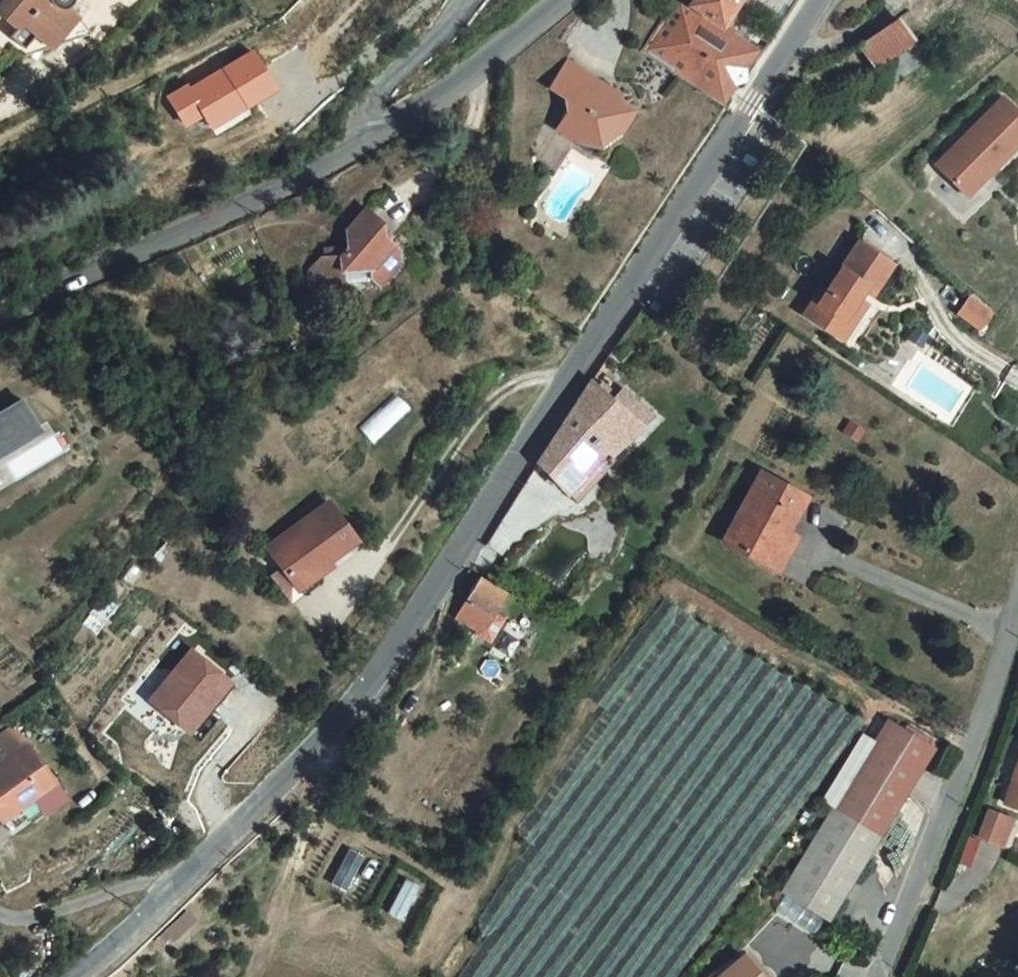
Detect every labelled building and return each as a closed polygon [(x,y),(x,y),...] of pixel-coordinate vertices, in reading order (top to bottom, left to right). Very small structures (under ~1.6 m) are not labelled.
[(15,9),(75,49),(103,15),(96,6),(86,7),(76,4),(75,0),(23,0),(15,9)] [(739,0),(693,0),(664,49),(730,92),(764,39),(729,16),(739,0)] [(869,34),(883,57),(921,31),(906,9),(869,34)] [(935,52),(921,31),(883,57),(880,59),(893,78),(935,52)] [(553,76),(576,92),(567,106),(595,125),(590,135),(600,134),(610,131),(620,127),(626,123),(640,100),(628,91),(629,87),(628,84),(625,81),(622,80),(618,80),(615,82),(614,83),(603,75),(606,71),(571,48),(553,76)] [(618,80),(606,71),(603,75),(614,83),(615,82),(618,80)] [(1010,71),(943,138),(975,170),(1017,126),(1017,79),(1010,71)] [(560,115),(568,120),(590,135),(595,125),(567,106),(560,115)] [(568,169),(590,135),(568,120),(546,154),(568,169)] [(387,219),(368,202),(349,222),(347,242),(322,239),(321,248),(307,259),(305,276),(326,298),(346,279),(350,284),(366,280),(379,285),(402,259),(402,247),(380,227),(387,219)] [(841,276),(838,273),(817,299),(847,325),(880,284),(885,287),(909,257),(877,232),(841,276)] [(988,322),(1002,306),(980,289),(967,304),(988,322)] [(623,436),(654,407),(599,370),(546,450),(578,474),(620,433),(623,436)] [(44,413),(28,387),(0,405),(0,440),(44,413)] [(394,392),(357,427),(372,442),(408,407),(394,392)] [(16,436),(27,465),(61,452),(54,434),(39,439),(35,429),(16,436)] [(793,504),(798,507),(802,500),(823,465),(780,439),(739,506),(778,530),(793,504)] [(293,499),(302,509),(273,537),(302,568),(319,552),(333,540),(329,536),(355,512),(320,474),(293,499)] [(812,505),(802,500),(798,507),(793,504),(778,530),(791,539),(812,505)] [(325,557),(319,552),(302,568),(273,537),(262,548),(295,585),(325,557)] [(499,598),(509,581),(481,566),(469,588),(497,602),(499,598)] [(497,602),(469,588),(459,605),(481,618),(478,623),(495,632),(511,605),(499,598),(497,602)] [(182,733),(230,680),(189,644),(141,696),(182,733)] [(227,667),(236,655),(225,646),(216,657),(227,667)] [(880,824),(938,737),(892,706),(834,794),(880,824)] [(28,739),(13,719),(0,728),(0,743),(8,753),(28,739)] [(0,759),(0,811),(10,823),(62,782),(28,739),(8,753),(0,759)] [(1017,769),(1008,792),(1017,796),(1017,768),(1017,769)] [(828,903),(880,824),(834,794),(782,873),(828,903)] [(979,830),(994,836),(1005,809),(989,802),(979,830)] [(1013,811),(1005,809),(994,836),(1001,839),(1013,811)] [(746,941),(721,968),(718,964),(708,976),(771,976),(777,970),(746,941)]
